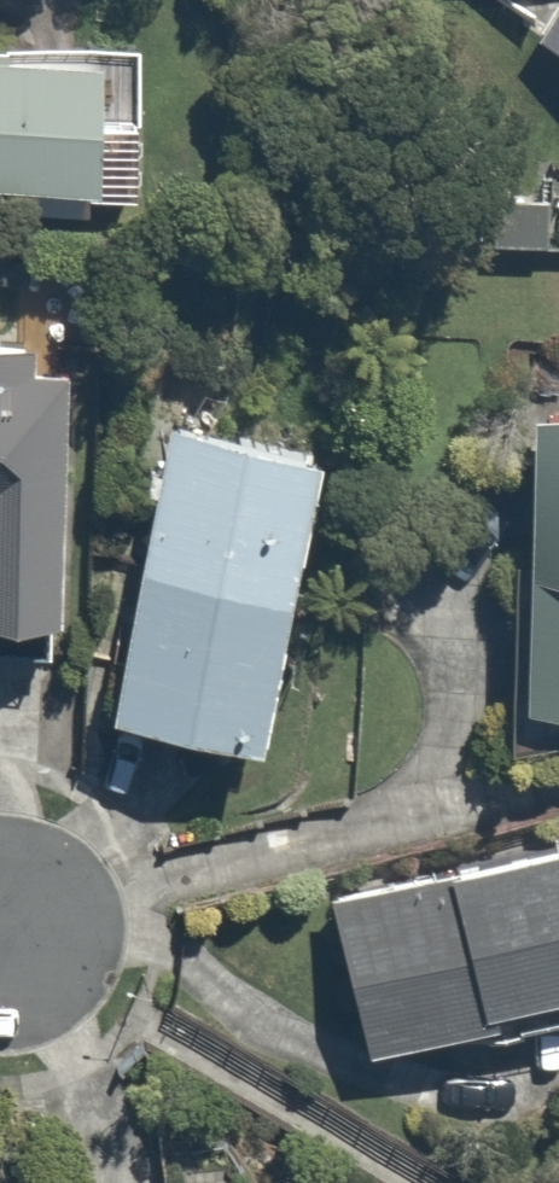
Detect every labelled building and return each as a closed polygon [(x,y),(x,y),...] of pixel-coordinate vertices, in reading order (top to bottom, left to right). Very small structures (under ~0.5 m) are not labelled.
[(539,37),(558,50),(558,8),(539,37)] [(146,190),(150,54),(0,49),(0,185),(146,190)] [(0,372),(0,621),(71,622),(75,374),(0,372)] [(545,410),(535,706),(558,707),(558,410),(545,410)] [(339,459),(173,425),(114,712),(280,746),(339,459)] [(334,899),(374,1055),(558,1008),(558,842),(334,899)]
